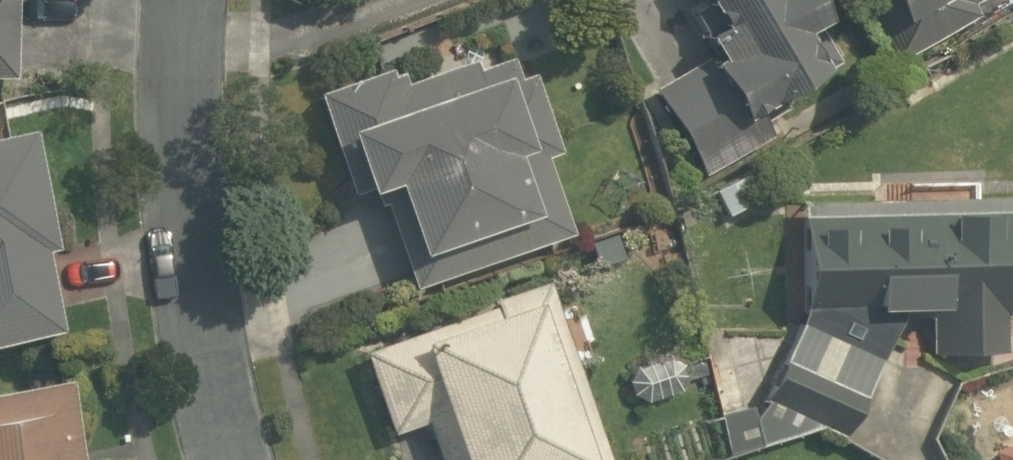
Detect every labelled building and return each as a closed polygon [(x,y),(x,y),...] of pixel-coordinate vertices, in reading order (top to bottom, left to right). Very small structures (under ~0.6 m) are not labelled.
[(21,84),(22,0),(0,0),(0,84),(21,84)] [(733,32),(705,48),(713,61),(656,94),(702,174),(854,87),(805,0),(715,0),(733,32)] [(897,36),(969,0),(879,0),(897,36)] [(379,76),(316,96),(353,214),(382,205),(406,277),(562,228),(539,157),(558,151),(529,59),(478,76),(462,24),(371,53),(379,76)] [(0,137),(0,351),(60,343),(34,133),(0,137)] [(802,203),(795,322),(772,394),(857,421),(883,341),(926,342),(926,362),(1001,363),(1002,315),(1012,316),(1012,207),(802,203)] [(553,288),(363,347),(394,444),(428,433),(436,459),(607,459),(553,288)] [(0,402),(0,459),(108,459),(93,384),(0,402)] [(1002,444),(988,450),(992,459),(1012,459),(1012,439),(1002,444)]
